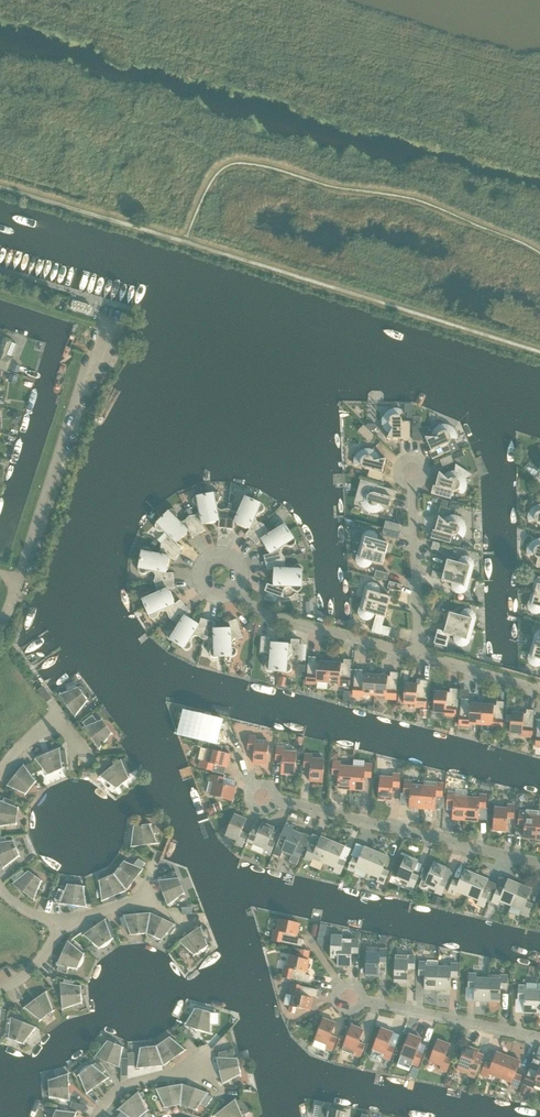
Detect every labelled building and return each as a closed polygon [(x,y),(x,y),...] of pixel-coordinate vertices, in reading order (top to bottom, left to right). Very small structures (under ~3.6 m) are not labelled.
[(83,312),(74,309),(71,316),(81,319),(90,322),(93,315),(83,312)] [(5,337),(0,348),(0,370),(6,372),(12,357),(7,355),(13,340),(5,337)] [(411,441),(411,421),(403,421),(402,419),(401,418),(399,416),(402,410),(398,409),(394,409),(390,410),(387,413),(385,416),(383,420),(383,424),(384,428),(387,431),(390,434),(388,439),(402,439),(402,441),(411,441)] [(458,439),(457,435),(456,431),(453,428),(449,426),(445,425),(441,425),(437,427),(434,430),(432,433),(431,437),(426,437),(432,450),(429,451),(433,459),(451,451),(448,444),(450,442),(451,441),(451,438),(458,439)] [(471,445),(468,438),(460,442),(463,449),(471,445)] [(383,473),(386,459),(381,459),(379,456),(377,453),(373,450),(369,449),(365,450),(361,451),(358,454),(356,457),(355,461),(355,465),(362,464),(362,466),(364,467),(366,469),(370,470),(368,477),(383,481),(385,473),(383,473)] [(465,456),(464,451),(441,460),(443,467),(454,463),(454,461),(465,456)] [(457,465),(456,471),(455,471),(451,471),(447,472),(444,475),(440,472),(436,486),(434,485),(431,493),(451,498),(453,491),(455,491),(457,490),(459,489),(464,494),(467,490),(468,486),(468,482),(467,479),(473,476),(457,465)] [(397,491),(377,485),(375,493),(373,493),(371,494),(369,495),(365,490),(362,494),(361,498),(362,502),(363,506),(366,509),(369,512),(373,513),(377,512),(381,511),(384,508),(388,512),(392,498),(394,499),(397,491)] [(206,494),(211,522),(219,520),(218,527),(226,528),(228,508),(224,509),(223,509),(221,510),(220,509),(219,509),(218,508),(218,507),(217,506),(217,505),(217,504),(217,503),(220,499),(220,498),(220,497),(220,496),(220,495),(219,495),(219,494),(218,493),(217,492),(216,492),(214,492),(213,492),(212,493),(211,493),(206,494)] [(190,515),(199,533),(206,530),(202,523),(211,522),(206,494),(200,495),(199,495),(198,495),(197,495),(196,495),(195,496),(194,497),(193,498),(193,499),(193,500),(193,501),(193,502),(193,503),(194,504),(197,507),(198,508),(198,509),(199,509),(199,510),(199,511),(198,512),(198,513),(197,514),(196,514),(190,515)] [(228,508),(226,528),(234,529),(234,522),(242,525),(253,500),(248,497),(247,496),(246,496),(245,495),(244,495),(243,495),(242,495),(241,496),(240,497),(239,498),(239,499),(238,500),(238,501),(240,505),(240,506),(240,507),(240,508),(239,509),(238,510),(237,511),(236,511),(235,511),(234,511),(233,511),(232,510),(228,508)] [(253,500),(242,525),(250,529),(246,534),(251,539),(264,524),(258,521),(257,520),(257,519),(256,518),(256,517),(257,516),(257,515),(257,514),(258,514),(259,513),(262,512),(263,511),(264,510),(264,509),(265,508),(265,507),(265,506),(264,506),(264,505),(264,504),(263,503),(262,503),(261,502),(260,502),(259,502),(253,500)] [(450,501),(443,500),(441,506),(448,508),(450,501)] [(539,505),(538,505),(536,506),(535,506),(534,507),(533,508),(531,509),(530,511),(530,512),(529,513),(529,515),(528,516),(529,520),(535,519),(536,521),(539,524),(539,505)] [(163,517),(183,536),(189,530),(192,537),(199,533),(190,515),(185,520),(184,520),(184,521),(183,521),(181,521),(180,520),(179,520),(179,519),(178,518),(178,517),(178,513),(177,512),(177,511),(176,510),(175,510),(175,509),(174,509),(172,509),(171,509),(170,509),(169,510),(168,510),(168,511),(167,512),(167,513),(163,517)] [(451,515),(446,516),(443,519),(439,516),(436,530),(433,529),(431,537),(451,543),(453,535),(455,535),(457,534),(458,533),(464,538),(466,534),(467,530),(467,526),(466,522),(463,518),(459,516),(455,515),(451,515)] [(166,539),(162,543),(179,553),(183,546),(177,543),(183,536),(163,517),(159,521),(158,521),(157,522),(156,523),(155,524),(155,525),(155,526),(155,527),(155,528),(156,529),(156,530),(157,530),(158,531),(159,531),(164,531),(165,531),(166,532),(167,532),(167,533),(168,534),(168,535),(168,536),(168,537),(167,538),(167,539),(166,539)] [(386,520),(384,527),(388,528),(399,532),(401,524),(386,520)] [(264,524),(251,539),(257,544),(262,539),(266,546),(290,531),(287,526),(287,525),(286,525),(286,524),(286,523),(285,523),(284,522),(283,521),(282,521),(281,521),(280,521),(279,522),(278,522),(277,523),(277,524),(276,528),(275,529),(275,530),(274,530),(273,531),(272,531),(271,531),(270,531),(269,531),(269,530),(268,530),(268,529),(264,524)] [(399,532),(388,528),(386,535),(399,539),(400,532),(399,532)] [(290,531),(266,546),(271,553),(264,555),(266,563),(285,557),(282,552),(282,551),(281,550),(281,549),(282,549),(282,548),(282,547),(283,547),(283,546),(285,546),(285,545),(286,545),(290,546),(292,546),(293,546),(294,545),(295,544),(295,543),(296,542),(296,541),(296,540),(296,539),(295,539),(295,538),(294,537),(293,536),(290,531)] [(360,547),(386,554),(389,543),(378,540),(378,539),(378,538),(378,537),(378,536),(377,535),(377,534),(376,533),(375,532),(374,531),(372,531),(371,531),(370,531),(369,531),(368,531),(367,532),(366,532),(365,533),(364,534),(363,535),(363,536),(360,547)] [(538,538),(534,540),(530,543),(528,546),(527,551),(527,555),(534,553),(535,555),(536,557),(538,558),(536,566),(539,567),(539,538),(538,538)] [(441,544),(434,542),(432,549),(439,551),(441,544)] [(142,554),(141,559),(168,564),(169,556),(176,559),(179,553),(162,543),(161,550),(160,550),(160,551),(159,551),(158,552),(157,552),(155,552),(154,552),(153,551),(150,548),(150,547),(149,547),(147,546),(146,546),(145,547),(144,547),(143,547),(143,548),(142,549),(142,550),(141,551),(141,552),(141,553),(142,554)] [(383,564),(386,554),(360,547),(357,558),(357,559),(357,560),(357,561),(358,563),(359,565),(360,566),(361,566),(362,567),(364,567),(365,567),(366,567),(368,566),(369,566),(370,565),(371,564),(371,563),(372,562),(372,561),(383,564)] [(445,570),(471,577),(475,564),(474,560),(471,557),(466,555),(462,557),(459,560),(458,562),(448,559),(445,570)] [(275,568),(274,577),(302,578),(307,578),(307,574),(302,574),(302,572),(303,571),(303,570),(303,569),(303,568),(303,567),(303,566),(302,566),(302,565),(301,564),(300,564),(299,564),(298,564),(297,564),(296,564),(295,564),(292,567),(291,567),(291,568),(290,568),(289,568),(288,567),(287,567),(286,566),(286,565),(285,565),(285,564),(285,561),(285,557),(266,563),(268,570),(275,568)] [(155,578),(154,582),(174,580),(173,572),(166,573),(168,564),(141,559),(140,565),(139,566),(138,567),(138,568),(138,569),(139,570),(139,571),(139,572),(140,572),(141,573),(142,574),(143,574),(145,574),(146,574),(149,571),(150,571),(151,571),(152,571),(153,571),(154,572),(155,573),(155,574),(156,575),(156,576),(156,577),(155,577),(155,578)] [(376,570),(374,577),(387,580),(389,573),(376,570)] [(468,590),(471,577),(445,570),(442,580),(452,583),(452,585),(453,589),(456,593),(460,594),(465,593),(468,590)] [(441,573),(434,571),(432,578),(439,580),(441,573)] [(302,578),(274,577),(274,585),(267,583),(265,590),(284,597),(284,590),(284,589),(285,589),(286,588),(287,587),(288,587),(289,587),(290,587),(292,588),(294,591),(295,591),(296,591),(297,591),(298,591),(299,591),(300,591),(301,590),(302,589),(302,588),(303,587),(303,586),(303,585),(302,584),(302,583),(302,578)] [(532,593),(539,595),(539,577),(538,578),(537,578),(537,579),(536,579),(535,581),(535,582),(532,593)] [(174,580),(154,582),(156,586),(157,587),(157,588),(157,589),(157,590),(157,591),(156,592),(155,593),(154,593),(153,594),(152,594),(151,594),(148,592),(147,592),(146,592),(145,593),(144,593),(143,594),(142,595),(142,596),(142,597),(142,598),(142,599),(142,600),(143,601),(143,602),(144,602),(146,607),(171,596),(168,588),(175,587),(174,580)] [(402,585),(390,581),(388,588),(401,591),(402,585)] [(362,599),(388,607),(391,596),(380,593),(380,592),(380,591),(380,590),(380,589),(380,588),(379,587),(378,586),(377,585),(376,584),(375,584),(374,583),(373,583),(372,583),(371,583),(370,584),(369,584),(368,585),(367,585),(366,586),(366,587),(365,588),(365,589),(362,599)] [(532,593),(529,604),(529,605),(528,605),(529,607),(529,608),(529,609),(530,609),(530,610),(531,611),(532,612),(533,612),(534,613),(536,613),(537,613),(539,613),(539,612),(539,595),(532,593)] [(171,596),(146,607),(148,612),(148,613),(148,614),(148,615),(149,615),(149,616),(150,617),(151,618),(152,618),(154,618),(155,618),(156,618),(157,617),(158,616),(159,612),(160,612),(161,611),(162,610),(163,610),(164,610),(165,610),(166,611),(167,611),(167,612),(168,612),(170,618),(185,605),(180,599),(175,604),(171,596)] [(385,617),(388,607),(362,599),(359,610),(359,611),(359,613),(359,614),(360,615),(360,616),(361,617),(362,618),(363,619),(364,619),(366,620),(367,620),(369,619),(370,619),(371,618),(372,618),(373,617),(374,615),(374,614),(385,617)] [(313,601),(306,602),(307,614),(315,616),(313,601)] [(185,605),(170,618),(176,621),(176,622),(176,623),(177,623),(177,625),(177,626),(176,627),(176,628),(175,629),(174,629),(170,630),(169,631),(169,632),(168,633),(167,634),(167,635),(167,636),(167,637),(168,637),(168,638),(169,639),(169,640),(170,640),(171,640),(172,641),(177,644),(192,620),(185,616),(190,611),(185,605)] [(449,612),(446,622),(474,630),(477,617),(476,613),(473,610),(468,608),(464,610),(461,613),(460,615),(449,612)] [(192,620),(177,644),(182,647),(183,648),(184,649),(185,649),(186,650),(187,650),(188,650),(189,649),(190,648),(191,648),(192,646),(192,645),(192,644),(191,640),(191,639),(192,638),(193,637),(194,636),(195,636),(196,635),(197,635),(198,636),(203,639),(209,620),(201,618),(199,625),(192,620)] [(223,628),(224,656),(229,656),(231,656),(231,657),(233,657),(234,656),(235,656),(236,655),(237,654),(237,653),(237,652),(237,651),(237,650),(237,649),(237,648),(236,648),(233,645),(233,644),(232,643),(233,642),(233,641),(233,640),(234,639),(235,638),(236,638),(243,638),(236,619),(229,621),(231,628),(223,628)] [(209,620),(203,639),(210,639),(211,639),(212,640),(213,640),(213,641),(214,642),(214,643),(214,644),(214,645),(213,646),(210,649),(210,650),(210,651),(210,652),(210,653),(210,654),(211,655),(212,656),(213,657),(214,657),(215,657),(216,657),(217,657),(218,657),(218,656),(224,656),(223,628),(214,629),(216,622),(209,620)] [(474,630),(446,622),(444,631),(437,629),(434,643),(446,646),(449,634),(454,636),(454,638),(455,642),(458,646),(462,647),(467,646),(470,643),(474,630)] [(389,636),(392,628),(377,624),(374,632),(389,636)] [(532,646),(539,648),(539,630),(538,631),(537,632),(536,633),(536,634),(535,634),(535,635),(532,646)] [(278,671),(280,643),(270,642),(270,637),(262,636),(260,652),(264,652),(266,652),(267,653),(268,653),(269,654),(269,655),(270,656),(270,658),(269,658),(269,659),(269,660),(268,661),(266,662),(265,663),(265,664),(265,665),(265,666),(265,667),(265,668),(266,668),(266,669),(267,670),(268,671),(269,671),(270,671),(271,671),(272,671),(273,670),(274,670),(274,675),(278,675),(278,671)] [(291,644),(280,643),(278,671),(284,671),(285,672),(287,672),(288,672),(289,672),(290,671),(291,671),(291,670),(292,670),(292,669),(292,668),(292,667),(292,666),(292,665),(292,664),(289,661),(289,660),(289,659),(289,658),(289,657),(290,656),(291,655),(292,654),(293,654),(295,654),(299,655),(300,639),(291,639),(291,644)] [(532,646),(529,656),(529,658),(529,659),(529,660),(529,661),(530,662),(530,663),(531,664),(532,664),(533,665),(534,666),(535,666),(536,666),(538,666),(539,666),(539,665),(539,648),(532,646)] [(317,681),(328,682),(330,661),(318,661),(318,662),(316,662),(316,656),(308,656),(306,683),(317,684),(317,681)] [(330,661),(328,682),(339,683),(339,685),(350,686),(352,659),(344,659),(343,664),(341,664),(341,662),(330,661)] [(375,695),(376,674),(365,673),(365,675),(363,674),(363,669),(355,669),(353,696),(364,697),(364,694),(375,695)] [(388,675),(376,674),(375,695),(385,696),(385,698),(396,699),(398,672),(390,671),(390,677),(388,676),(388,675)] [(404,703),(415,704),(415,707),(426,707),(428,680),(420,680),(420,685),(418,685),(418,683),(406,682),(404,703)] [(53,698),(44,686),(38,690),(48,703),(53,698)] [(88,700),(78,687),(59,695),(75,716),(88,700)] [(434,711),(445,712),(445,715),(456,716),(458,688),(450,688),(450,693),(447,693),(447,692),(436,691),(434,711)] [(481,724),(483,704),(471,703),(471,704),(469,704),(469,699),(461,698),(459,725),(470,726),(470,723),(481,724)] [(502,729),(505,701),(497,701),(496,706),(494,706),(494,704),(483,704),(481,724),(492,725),(491,728),(502,729)] [(510,732),(521,733),(521,736),(532,737),(534,710),(527,709),(526,714),(524,714),(524,713),(512,712),(510,732)] [(112,733),(102,719),(97,721),(92,715),(82,722),(85,726),(83,727),(99,749),(112,733)] [(212,741),(214,734),(215,735),(219,722),(196,716),(193,728),(189,727),(187,734),(212,741)] [(256,736),(249,735),(248,749),(255,749),(254,763),(267,764),(269,741),(256,740),(256,736)] [(209,743),(208,749),(205,761),(201,760),(199,767),(212,770),(214,764),(227,767),(230,754),(221,752),(223,746),(209,743)] [(284,746),(277,746),(276,759),(282,760),(281,774),(295,775),(296,751),(284,750),(284,746)] [(65,750),(60,751),(60,748),(35,758),(48,775),(63,768),(62,767),(68,766),(65,750)] [(312,754),(305,753),(304,767),(311,767),(310,781),(323,782),(325,759),(312,758),(312,754)] [(135,770),(126,757),(122,760),(121,759),(100,776),(116,788),(129,778),(128,775),(135,770)] [(338,788),(351,789),(353,766),(341,765),(341,761),(334,760),(333,774),(339,774),(338,788)] [(353,766),(351,789),(364,790),(365,776),(371,777),(372,763),(365,763),(365,767),(353,766)] [(36,781),(24,764),(7,785),(26,794),(36,781)] [(400,787),(401,773),(393,773),(393,777),(381,776),(379,799),(392,800),(393,786),(400,787)] [(224,778),(211,774),(209,782),(213,782),(210,795),(233,800),(236,787),(223,784),(224,778)] [(409,807),(422,808),(424,785),(412,784),(412,780),(405,780),(404,793),(410,794),(409,807)] [(424,785),(422,808),(435,809),(436,796),(443,796),(444,783),(436,782),(436,786),(424,785)] [(465,820),(467,797),(455,796),(455,792),(448,791),(447,805),(454,805),(453,819),(465,820)] [(467,797),(465,820),(478,821),(478,819),(487,820),(488,808),(486,808),(487,794),(480,794),(479,798),(467,797)] [(0,798),(0,828),(16,826),(19,805),(0,798)] [(222,809),(220,802),(214,804),(217,812),(222,809)] [(514,818),(515,804),(508,804),(507,808),(495,807),(493,830),(506,831),(507,817),(514,818)] [(537,839),(538,816),(539,810),(526,809),(526,811),(519,810),(518,824),(525,824),(524,838),(537,839)] [(236,844),(242,846),(248,834),(241,831),(247,819),(235,814),(226,835),(237,840),(236,844)] [(262,822),(260,829),(253,826),(247,841),(265,848),(263,852),(270,855),(276,840),(274,836),(271,835),(274,827),(262,822)] [(303,834),(293,830),(294,826),(286,823),(273,854),(281,857),(283,851),(293,855),(292,859),(298,862),(303,849),(297,847),(303,834)] [(158,843),(150,824),(134,826),(131,846),(158,843)] [(313,858),(324,863),(333,841),(321,836),(316,849),(310,846),(305,859),(311,862),(313,858)] [(0,840),(0,860),(4,869),(20,857),(12,838),(0,840)] [(333,841),(324,863),(335,867),(334,871),(340,874),(346,861),(340,859),(345,846),(333,841)] [(367,873),(376,851),(365,846),(359,859),(353,856),(348,869),(355,872),(356,868),(367,873)] [(376,851),(367,873),(379,877),(377,881),(384,884),(389,871),(383,869),(388,856),(376,851)] [(407,886),(413,888),(419,876),(413,873),(418,861),(406,856),(397,877),(408,882),(407,886)] [(124,861),(114,874),(127,890),(143,869),(141,868),(145,864),(138,858),(134,865),(124,861)] [(434,862),(429,874),(423,871),(420,878),(422,879),(419,886),(421,888),(422,889),(423,889),(425,889),(427,889),(429,888),(436,891),(435,892),(442,895),(447,882),(441,880),(446,867),(434,862)] [(42,880),(28,871),(25,873),(22,869),(11,878),(15,882),(12,884),(34,900),(42,880)] [(468,896),(477,874),(465,869),(459,882),(453,879),(448,892),(455,895),(456,891),(468,896)] [(174,871),(159,877),(159,880),(158,880),(168,905),(184,893),(178,878),(175,878),(174,871)] [(127,890),(114,874),(99,880),(102,901),(127,890)] [(488,879),(477,874),(468,896),(479,900),(477,904),(484,907),(489,894),(483,892),(488,879)] [(500,901),(511,905),(520,884),(508,879),(503,892),(497,889),(492,902),(498,904),(500,901)] [(84,886),(67,884),(64,891),(59,889),(55,898),(61,901),(60,903),(86,906),(84,886)] [(520,884),(511,905),(522,910),(521,914),(527,917),(533,904),(527,902),(532,889),(520,884)] [(130,934),(147,933),(150,912),(124,915),(130,934)] [(150,912),(147,933),(162,940),(175,924),(150,912)] [(110,922),(107,924),(105,919),(83,935),(99,948),(113,938),(111,935),(115,934),(110,922)] [(296,934),(297,934),(300,923),(279,919),(277,930),(275,929),(272,940),(299,945),(302,946),(303,938),(295,936),(296,934)] [(203,930),(201,926),(179,941),(194,955),(208,945),(207,943),(213,940),(208,928),(203,930)] [(359,939),(351,939),(343,939),(343,934),(332,934),(331,958),(338,958),(338,966),(351,966),(352,952),(358,953),(359,939)] [(84,953),(68,940),(57,965),(59,965),(57,969),(67,973),(68,967),(77,969),(84,953)] [(387,949),(380,948),(379,952),(367,952),(366,975),(379,976),(380,962),(386,962),(387,949)] [(415,955),(408,955),(396,955),(396,958),(395,958),(394,982),(407,982),(408,969),(415,969),(415,955)] [(306,971),(307,971),(310,960),(289,956),(287,966),(285,966),(282,977),(309,982),(311,974),(305,973),(306,971)] [(437,990),(439,966),(426,966),(427,962),(419,961),(419,975),(425,975),(425,989),(437,990)] [(451,967),(439,966),(437,990),(450,990),(451,976),(457,977),(458,963),(451,963),(451,967)] [(474,1001),(487,1001),(488,978),(476,977),(476,973),(469,973),(468,987),(475,987),(474,1001)] [(488,978),(487,1001),(500,1002),(501,988),(507,988),(508,975),(501,975),(500,979),(488,978)] [(64,983),(60,982),(62,1009),(82,1002),(81,986),(74,984),(75,980),(64,979),(64,983)] [(310,1010),(313,998),(311,998),(312,996),(317,997),(319,989),(292,983),(290,994),(292,995),(290,1005),(310,1010)] [(524,1012),(537,1013),(538,990),(526,989),(526,985),(519,985),(518,998),(525,999),(524,1012)] [(53,1011),(46,991),(24,1007),(40,1020),(53,1011)] [(296,1008),(289,1006),(288,1014),(294,1015),(296,1008)] [(211,1012),(195,1008),(185,1026),(211,1033),(211,1012)] [(36,1027),(11,1017),(11,1018),(7,1018),(5,1034),(9,1035),(8,1038),(24,1044),(36,1027)] [(315,1040),(313,1046),(324,1050),(325,1048),(332,1050),(337,1038),(331,1035),(336,1023),(324,1018),(315,1040)] [(355,1051),(354,1054),(360,1057),(365,1044),(359,1042),(364,1029),(352,1024),(343,1046),(355,1051)] [(384,1054),(383,1057),(390,1060),(395,1047),(389,1045),(393,1032),(381,1027),(373,1049),(384,1054)] [(413,1060),(411,1064),(418,1066),(423,1053),(417,1051),(422,1038),(409,1034),(401,1055),(413,1060)] [(169,1036),(157,1046),(163,1065),(164,1065),(185,1050),(169,1036)] [(441,1065),(440,1069),(447,1072),(451,1059),(445,1057),(450,1044),(438,1039),(429,1061),(441,1065)] [(123,1047),(108,1040),(95,1056),(120,1067),(123,1047)] [(484,1054),(478,1052),(478,1050),(466,1045),(458,1067),(469,1071),(468,1075),(475,1078),(480,1065),(484,1054)] [(163,1065),(157,1046),(140,1047),(137,1068),(163,1065)] [(234,1058),(235,1048),(219,1052),(219,1057),(217,1057),(223,1084),(241,1074),(237,1058),(234,1058)] [(500,1078),(509,1056),(497,1052),(492,1064),(486,1062),(481,1075),(488,1077),(489,1074),(500,1078)] [(521,1061),(509,1056),(500,1078),(512,1082),(510,1086),(517,1089),(522,1076),(516,1074),(521,1061)] [(539,1087),(539,1066),(539,1064),(539,1061),(533,1058),(524,1084),(534,1088),(535,1085),(539,1087)] [(95,1067),(92,1064),(79,1074),(86,1093),(108,1077),(100,1070),(102,1068),(98,1064),(95,1067)] [(70,1100),(68,1073),(48,1080),(50,1097),(70,1100)] [(165,1107),(181,1104),(182,1084),(156,1088),(165,1107)] [(182,1084),(181,1104),(196,1110),(201,1103),(206,1107),(212,1098),(207,1094),(208,1093),(182,1084)] [(530,1089),(523,1087),(520,1093),(528,1096),(530,1089)] [(138,1091),(118,1109),(129,1116),(139,1116),(147,1110),(138,1091)] [(235,1099),(214,1115),(216,1116),(243,1116),(243,1115),(251,1111),(241,1099),(236,1101),(235,1099)] [(328,1109),(329,1106),(325,1105),(323,1106),(321,1116),(347,1116),(348,1113),(328,1109)]
